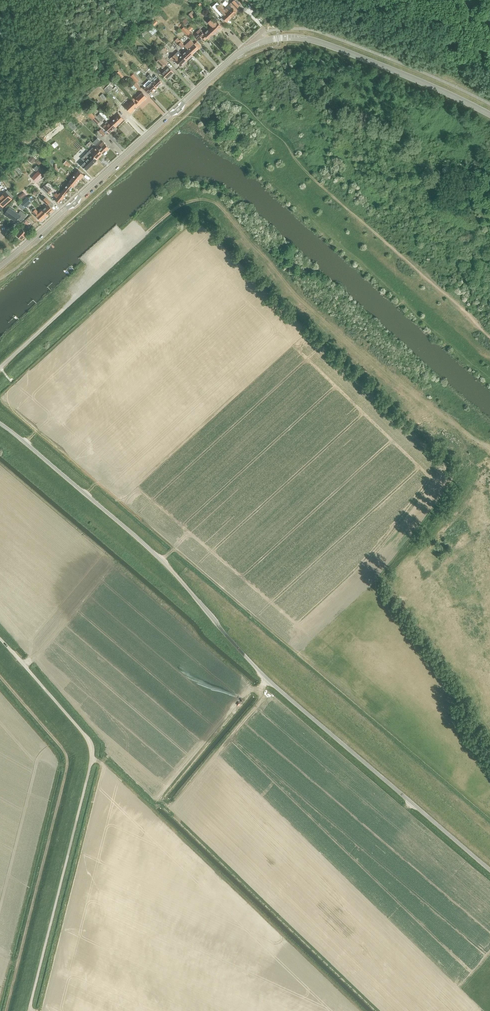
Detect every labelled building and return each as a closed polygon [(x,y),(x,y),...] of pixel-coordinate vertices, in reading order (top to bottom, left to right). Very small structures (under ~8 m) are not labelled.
[(224,9),(231,18),(238,11),(236,9),(242,3),(238,0),(235,0),(234,0),(233,0),(224,9)] [(206,9),(200,3),(198,5),(203,11),(206,9)] [(219,5),(216,8),(219,11),(221,14),(220,15),(222,17),(220,19),(224,23),(226,21),(227,22),(231,18),(224,9),(222,8),(219,5)] [(213,17),(208,22),(211,26),(209,29),(214,34),(222,26),(217,21),(214,19),(213,17)] [(149,31),(153,35),(158,30),(153,26),(149,31)] [(192,34),(185,26),(181,29),(188,37),(192,34)] [(214,34),(209,29),(204,33),(200,29),(193,35),(198,40),(202,37),(205,40),(207,38),(209,39),(214,34)] [(177,38),(175,41),(178,44),(182,48),(184,46),(177,38)] [(190,40),(184,46),(188,50),(193,54),(201,46),(197,42),(194,44),(190,40)] [(164,47),(164,48),(160,51),(163,55),(167,52),(166,50),(168,49),(165,45),(163,47),(164,47)] [(187,50),(182,55),(187,60),(193,55),(193,54),(188,50),(187,51),(187,50)] [(172,57),(170,59),(174,63),(176,61),(180,66),(187,60),(182,55),(179,58),(175,54),(172,57)] [(162,57),(157,62),(165,69),(168,66),(166,64),(168,62),(162,57)] [(162,73),(167,79),(174,72),(168,66),(165,69),(165,70),(162,73)] [(124,76),(119,71),(115,74),(120,79),(124,76)] [(130,75),(131,76),(130,76),(136,82),(140,79),(134,73),(133,74),(133,73),(130,75)] [(147,77),(151,82),(157,88),(163,82),(158,77),(156,75),(153,77),(150,74),(147,77)] [(149,79),(143,85),(145,87),(144,88),(145,90),(149,93),(151,91),(152,92),(157,88),(151,82),(149,79)] [(104,89),(107,93),(112,88),(109,84),(104,89)] [(132,99),(133,100),(138,106),(147,97),(142,92),(137,97),(136,96),(132,99)] [(133,100),(132,99),(125,106),(131,113),(138,106),(133,100)] [(104,106),(109,110),(113,106),(109,101),(104,106)] [(99,113),(105,119),(106,120),(109,118),(102,111),(99,113)] [(119,114),(111,121),(116,126),(124,119),(119,114)] [(116,126),(111,121),(109,123),(107,121),(105,123),(106,124),(103,127),(109,133),(116,126)] [(103,141),(97,147),(103,153),(109,148),(103,141)] [(90,149),(89,150),(91,153),(92,154),(97,159),(103,153),(97,147),(95,149),(94,147),(91,150),(90,149)] [(89,150),(81,158),(85,161),(81,165),(86,170),(90,166),(95,161),(97,159),(92,154),(91,153),(89,150)] [(70,182),(74,186),(84,175),(78,170),(69,182),(70,182)] [(43,175),(38,171),(32,178),(36,182),(40,178),(42,180),(44,177),(42,176),(43,175)] [(70,182),(61,193),(65,196),(74,186),(70,182)] [(46,184),(43,187),(49,193),(52,190),(46,184)] [(3,207),(12,199),(6,191),(0,196),(0,204),(3,207)] [(65,196),(61,193),(60,192),(58,194),(57,193),(54,195),(57,198),(55,200),(59,203),(65,196)] [(21,203),(25,207),(32,201),(28,197),(21,203)] [(47,205),(43,209),(49,215),(54,210),(51,207),(53,205),(46,197),(43,200),(47,205)] [(4,214),(8,217),(9,216),(16,222),(18,219),(22,221),(27,215),(21,210),(18,213),(9,207),(4,214)] [(34,207),(31,210),(33,212),(32,212),(41,221),(49,215),(43,209),(39,213),(36,209),(35,209),(34,207)] [(26,220),(30,224),(34,221),(29,216),(26,220)] [(16,235),(18,237),(19,236),(22,239),(28,233),(25,230),(27,228),(24,226),(16,234),(17,234),(16,235)]
